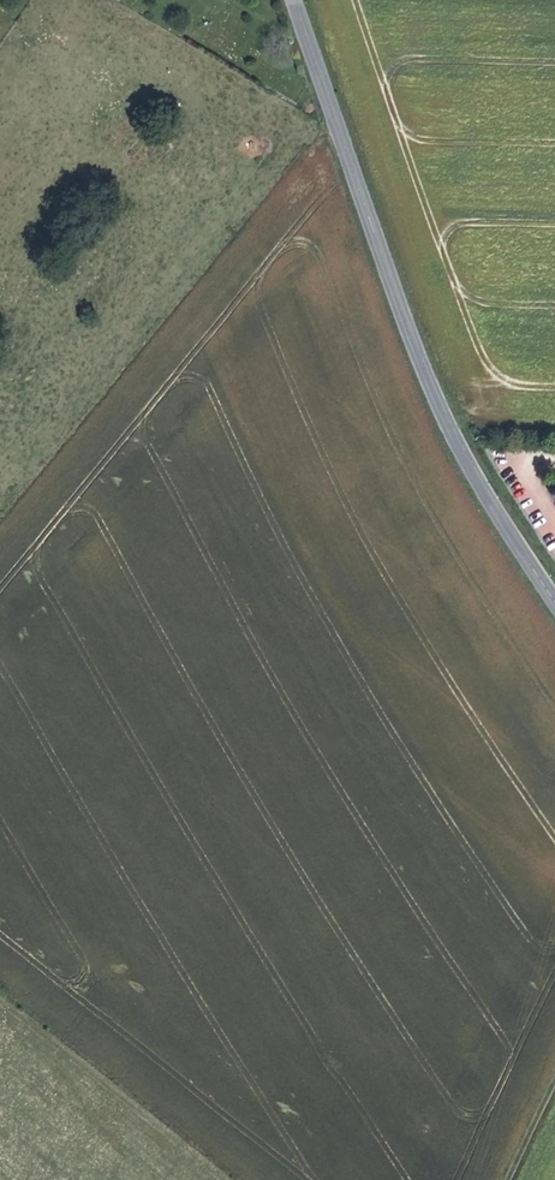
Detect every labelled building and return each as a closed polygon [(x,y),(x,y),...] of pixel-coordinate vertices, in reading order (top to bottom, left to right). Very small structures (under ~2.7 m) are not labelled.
[(549,495),(549,503),(539,503),(553,524),(552,526),(554,531),(554,495),(549,495)]
